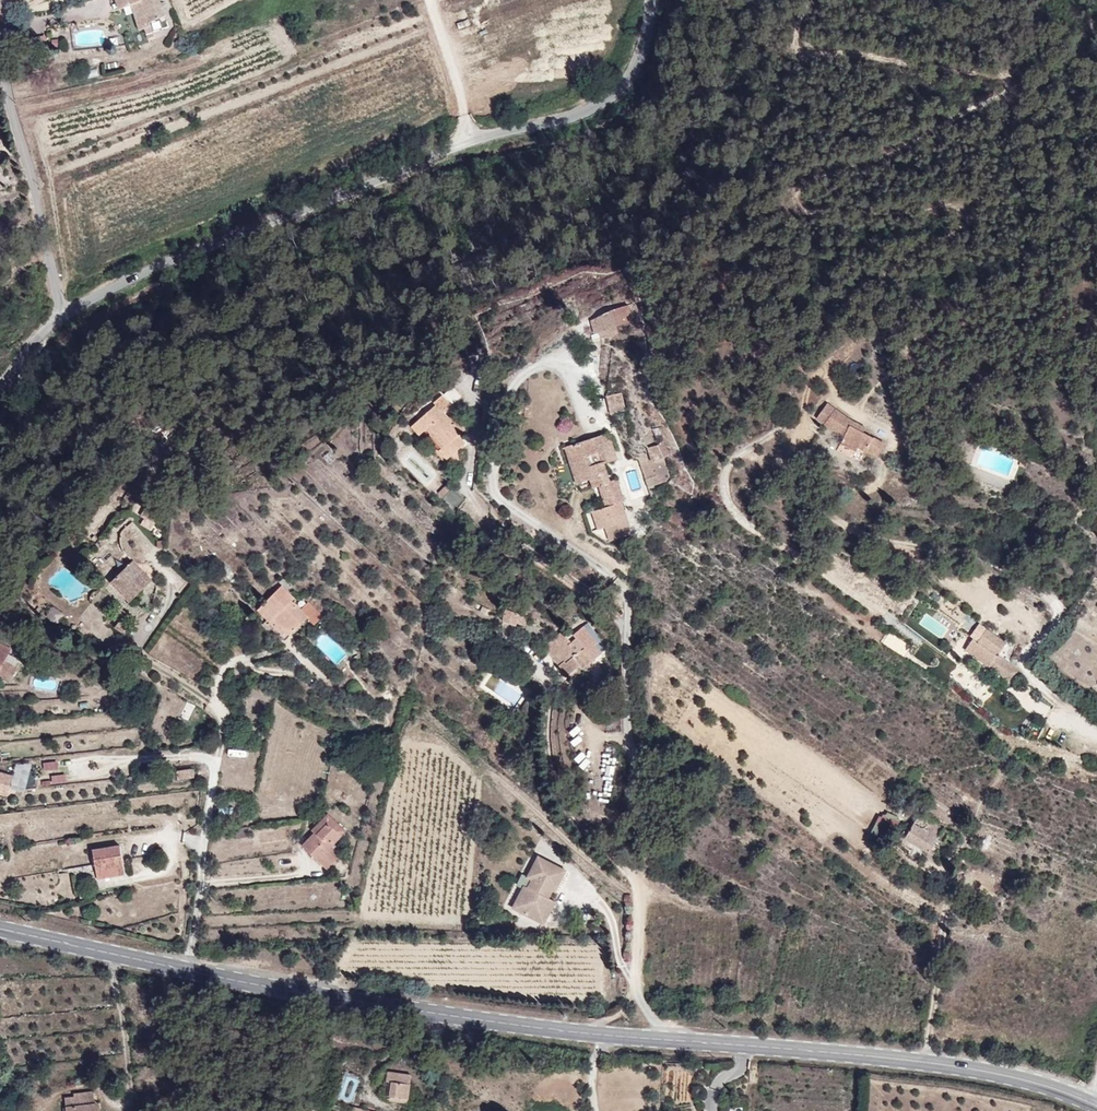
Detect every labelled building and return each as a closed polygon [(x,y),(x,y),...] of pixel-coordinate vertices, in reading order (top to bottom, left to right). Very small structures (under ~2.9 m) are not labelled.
[(162,0),(114,0),(141,47),(172,27),(162,0)] [(45,35),(33,37),(35,45),(47,42),(45,35)] [(614,308),(590,321),(600,341),(625,328),(614,308)] [(605,397),(611,415),(626,409),(619,392),(605,397)] [(456,467),(480,450),(449,394),(415,419),(456,467)] [(896,443),(831,398),(820,423),(872,464),(896,443)] [(639,527),(613,432),(561,445),(601,532),(639,527)] [(662,443),(646,447),(649,456),(639,459),(648,488),(673,480),(662,443)] [(446,483),(437,493),(454,509),(463,499),(446,483)] [(138,607),(169,581),(139,563),(111,593),(138,607)] [(313,613),(284,585),(263,609),(298,644),(313,613)] [(523,629),(526,616),(505,610),(502,623),(523,629)] [(941,639),(948,628),(925,612),(918,623),(941,639)] [(574,674),(609,652),(591,624),(561,646),(574,674)] [(990,626),(969,654),(992,667),(1026,652),(990,626)] [(0,642),(0,674),(2,675),(13,651),(0,642)] [(606,746),(606,754),(617,754),(617,746),(606,746)] [(607,764),(605,776),(614,778),(616,766),(607,764)] [(195,778),(194,768),(176,771),(178,781),(195,778)] [(19,800),(19,776),(0,769),(0,798),(19,800)] [(64,773),(51,777),(53,785),(66,781),(64,773)] [(941,861),(954,835),(919,809),(903,838),(941,861)] [(351,831),(332,815),(301,848),(332,867),(351,831)] [(124,846),(91,847),(97,879),(135,874),(124,846)] [(557,924),(576,873),(535,851),(513,909),(557,924)] [(414,1106),(414,1077),(388,1072),(384,1106),(414,1106)] [(343,1075),(339,1100),(354,1102),(358,1077),(343,1075)] [(98,1091),(63,1102),(64,1110),(103,1110),(98,1091)]
